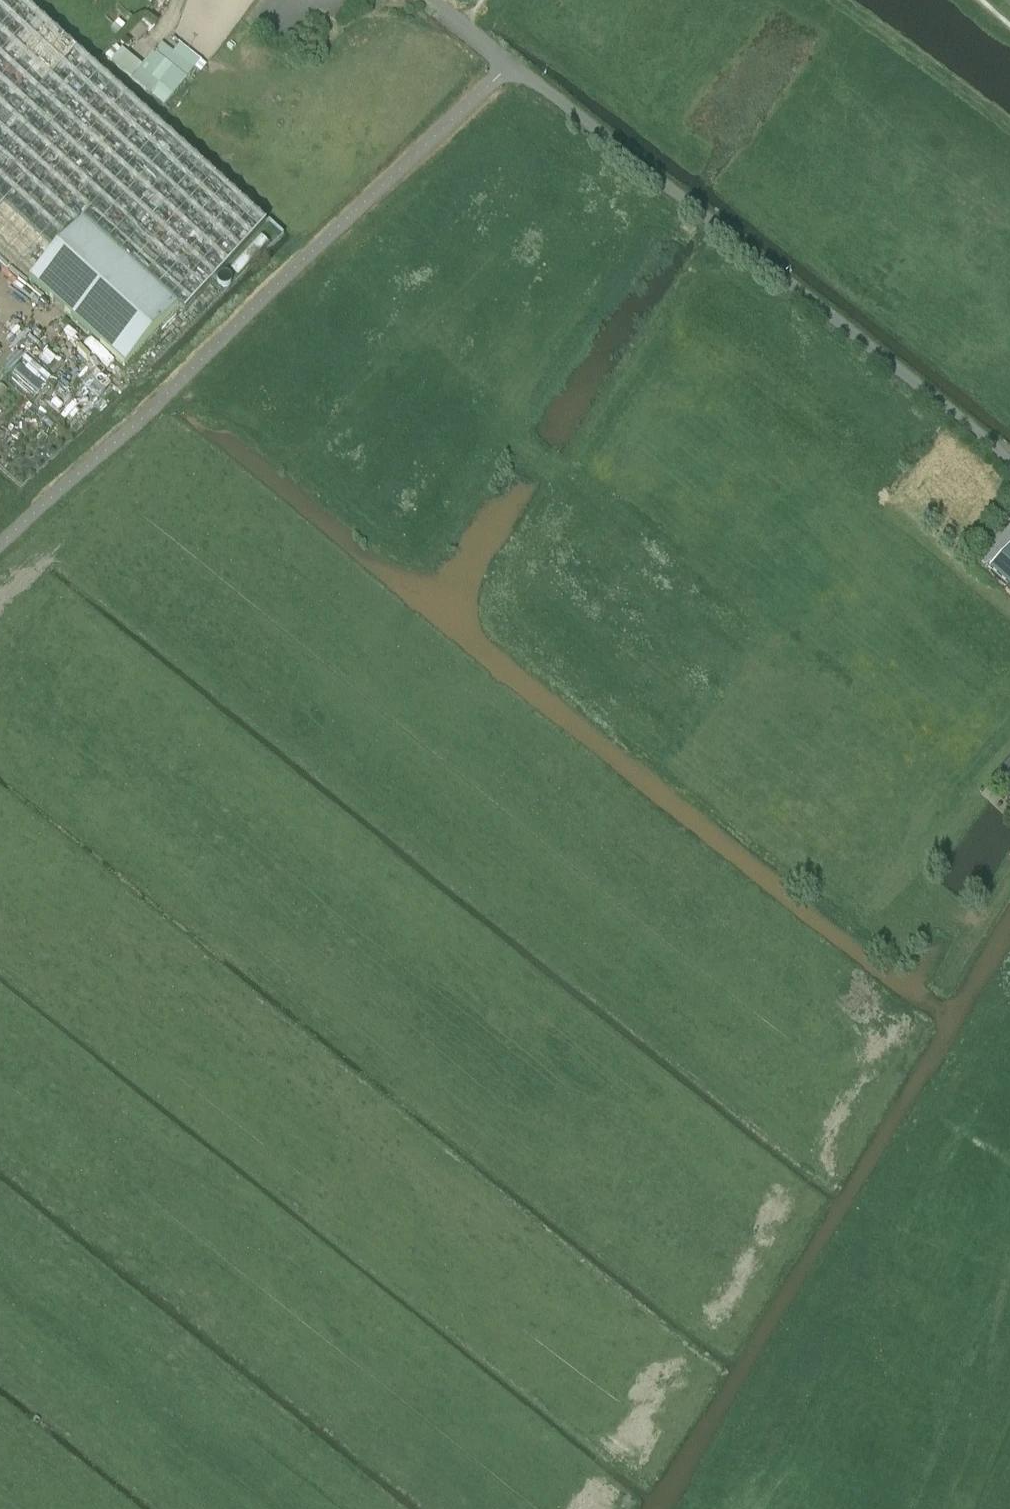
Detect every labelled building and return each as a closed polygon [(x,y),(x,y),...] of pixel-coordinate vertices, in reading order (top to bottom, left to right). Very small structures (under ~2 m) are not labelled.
[(178,307),(183,313),(264,224),(18,0),(0,0),(0,205),(2,206),(0,208),(0,253),(29,279),(27,281),(123,368),(178,307)] [(162,105),(178,88),(178,87),(185,79),(165,62),(172,53),(163,45),(161,44),(154,53),(153,53),(140,69),(133,78),(146,90),(146,91),(162,105)] [(222,287),(224,287),(226,286),(228,285),(229,284),(230,281),(230,279),(230,277),(228,275),(227,274),(225,273),(222,273),(220,274),(218,275),(217,277),(216,279),(216,281),(217,283),(218,285),(220,286),(222,287)] [(988,567),(1009,587),(1009,543),(1009,542),(988,567)] [(998,775),(1009,786),(1009,762),(998,775)]
